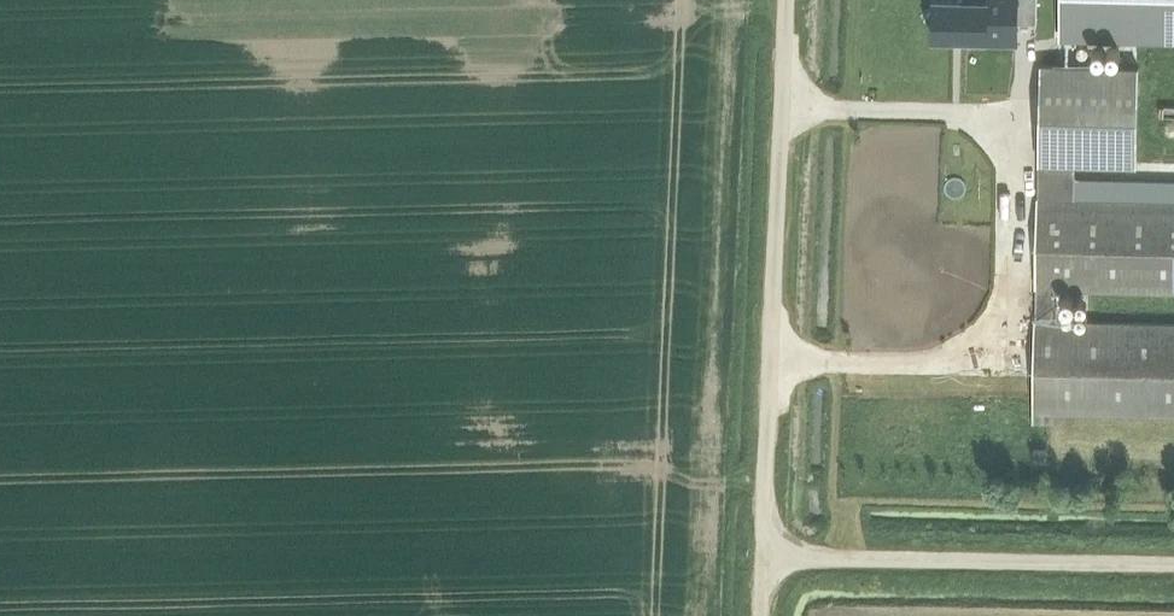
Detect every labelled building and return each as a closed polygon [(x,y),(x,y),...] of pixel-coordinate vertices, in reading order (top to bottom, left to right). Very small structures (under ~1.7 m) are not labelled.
[(965,40),(985,40),(986,21),(1017,21),(1017,0),(935,0),(935,7),(926,16),(935,26),(934,34),(965,35),(965,40)] [(1060,39),(1137,41),(1173,42),(1173,0),(1061,0),(1060,39)] [(1139,68),(1041,66),(1033,423),(1059,424),(1060,413),(1173,416),(1173,322),(1057,319),(1059,289),(1173,291),(1173,201),(1075,199),(1076,163),(1137,164),(1139,68)] [(1033,461),(1046,462),(1046,451),(1033,451),(1033,461)]
